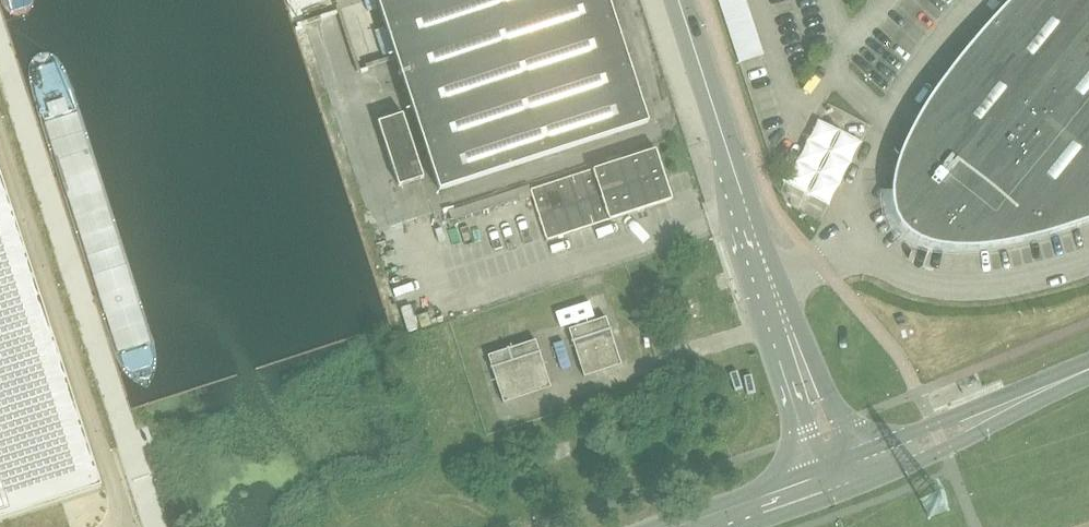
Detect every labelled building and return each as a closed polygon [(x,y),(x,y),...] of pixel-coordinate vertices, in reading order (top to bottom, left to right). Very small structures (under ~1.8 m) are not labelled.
[(439,190),(648,122),(608,0),(377,0),(439,190)] [(762,54),(744,0),(719,0),(738,61),(762,54)] [(1007,2),(999,10),(991,19),(984,28),(976,37),(961,55),(954,64),(947,74),(933,93),(926,103),(922,110),(918,116),(914,123),(911,129),(907,136),(905,140),(904,143),(900,152),(913,164),(891,192),(891,202),(894,214),(900,224),(908,233),(918,240),(929,244),(941,247),(953,248),(965,248),(977,248),(989,246),(1000,245),(1012,243),(1025,240),(1038,224),(1050,234),(1069,227),(1088,220),(1088,0),(1009,0),(1007,2)] [(378,121),(399,185),(423,177),(402,113),(378,121)] [(826,119),(793,183),(836,205),(869,141),(826,119)] [(547,239),(671,199),(655,149),(530,189),(547,239)] [(99,489),(0,184),(0,521),(99,489)] [(584,376),(621,363),(606,317),(568,329),(584,376)] [(503,402),(551,387),(536,340),(488,355),(503,402)]
